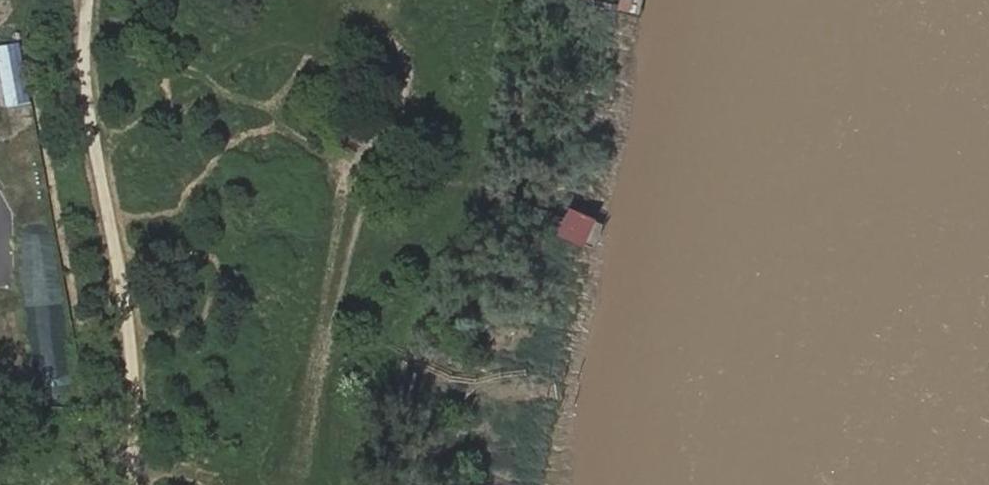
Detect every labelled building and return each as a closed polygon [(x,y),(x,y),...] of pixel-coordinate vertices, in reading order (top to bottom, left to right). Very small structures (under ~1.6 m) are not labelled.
[(10,143),(17,59),(0,58),(0,142),(10,143)] [(0,193),(0,376),(23,379),(25,353),(47,355),(57,244),(37,242),(41,197),(0,193)]
